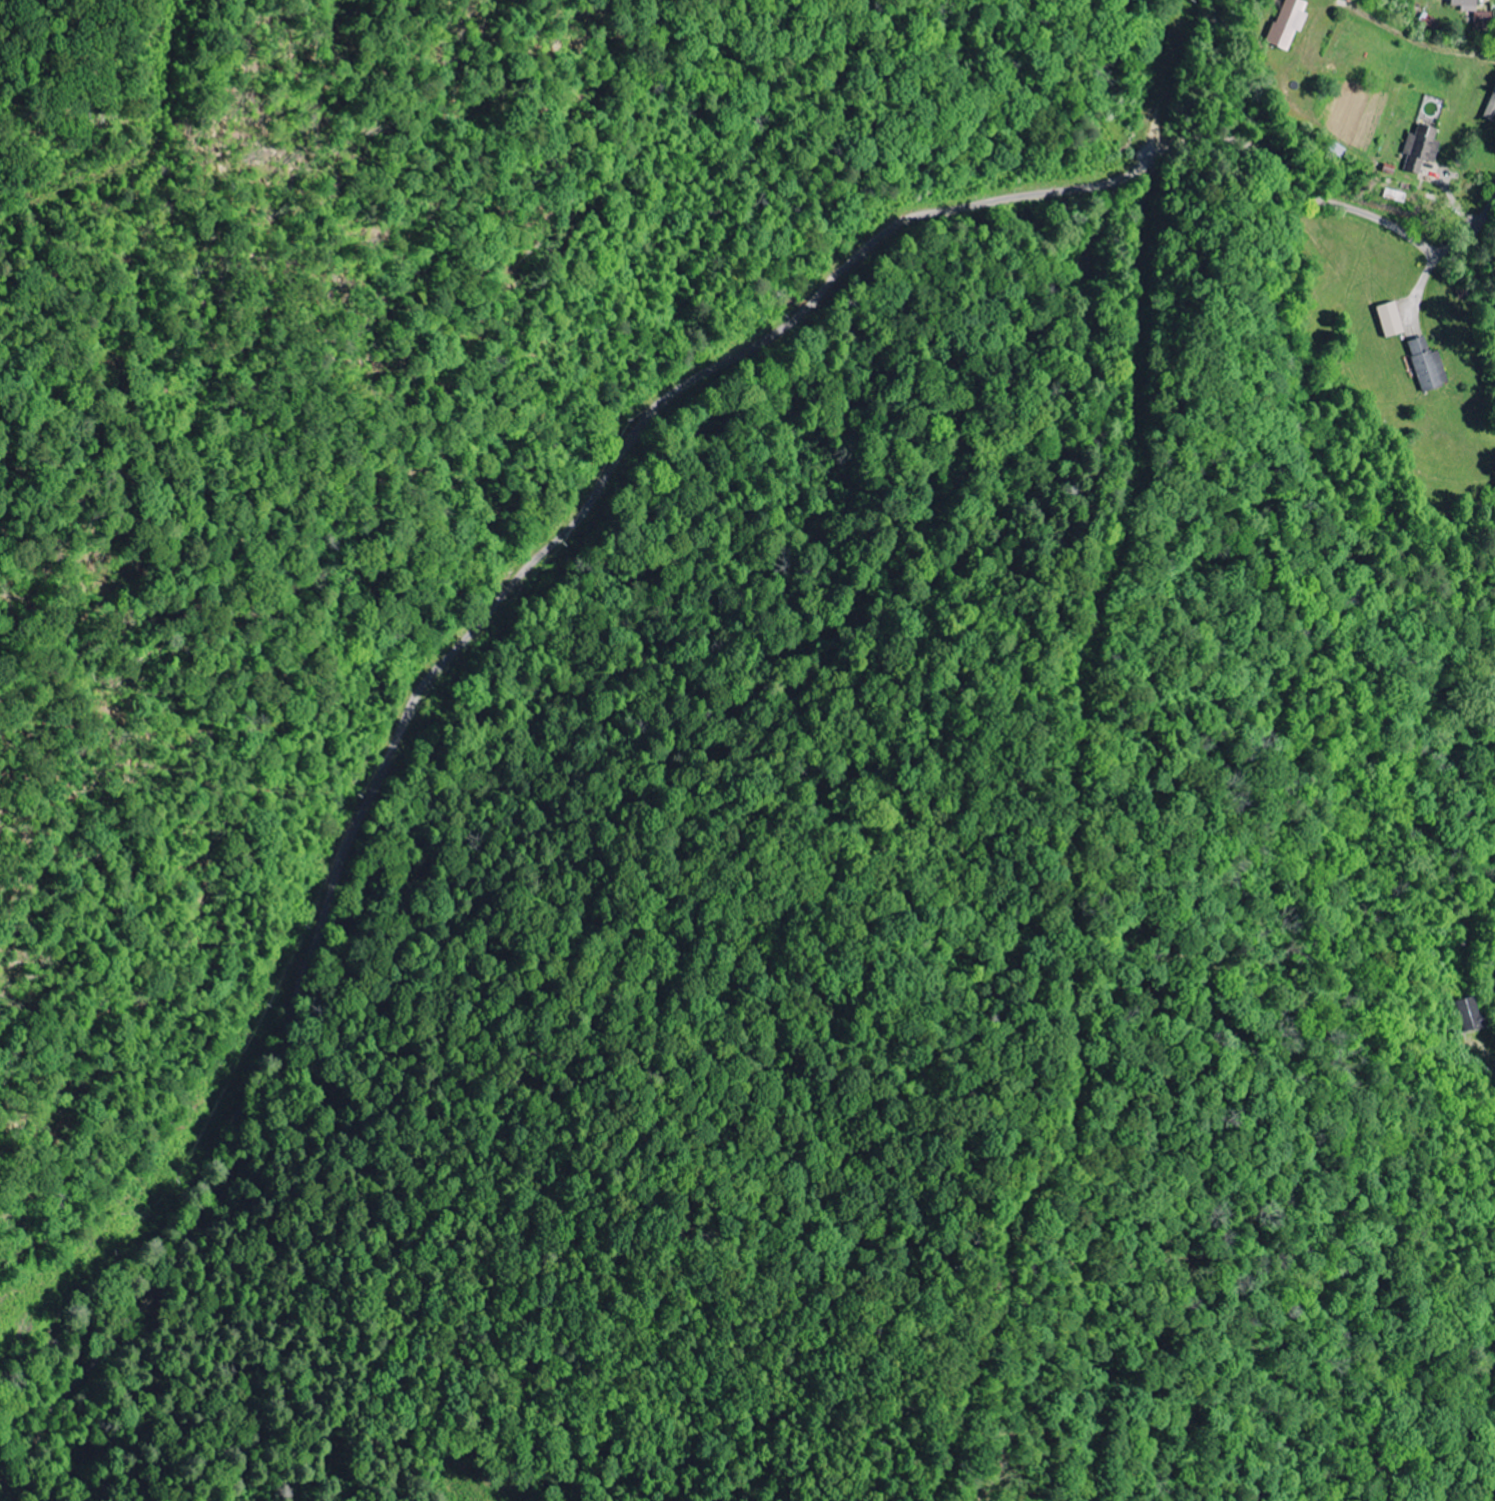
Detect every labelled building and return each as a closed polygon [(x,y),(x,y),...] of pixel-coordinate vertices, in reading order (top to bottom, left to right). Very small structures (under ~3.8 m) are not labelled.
[(1302,0),(1287,0),(1270,43),(1290,51),(1298,31),(1303,33),(1310,15),(1306,13),(1310,3),(1302,0)] [(1441,0),(1454,0),(1453,7),(1463,7),(1463,12),(1480,12),(1480,0),(1441,0)] [(1406,171),(1423,175),(1426,161),(1435,163),(1443,129),(1421,124),(1419,135),(1411,133),(1406,154),(1410,155),(1406,171)] [(1389,339),(1408,334),(1399,303),(1380,308),(1389,339)] [(1425,393),(1451,386),(1442,351),(1432,354),(1428,338),(1410,343),(1425,393)] [(1457,1002),(1466,1034),(1486,1028),(1477,997),(1457,1002)]
